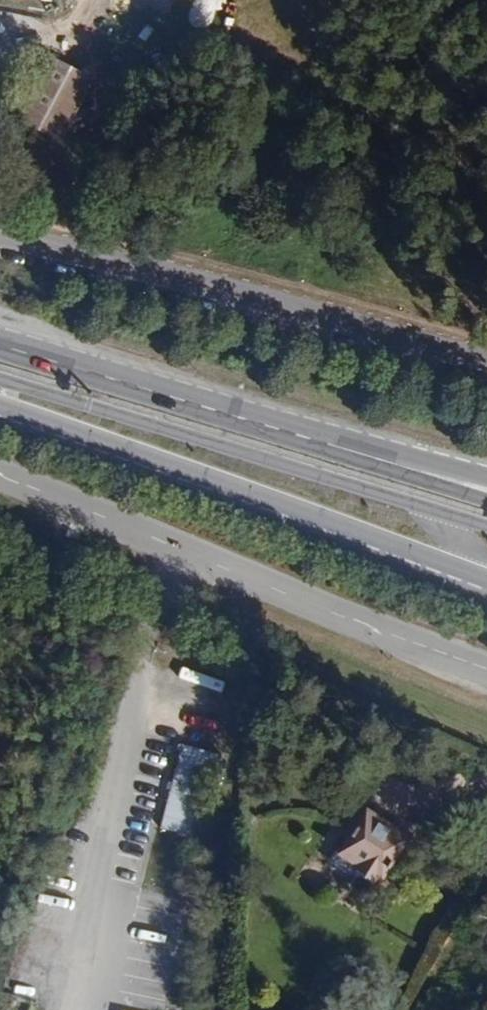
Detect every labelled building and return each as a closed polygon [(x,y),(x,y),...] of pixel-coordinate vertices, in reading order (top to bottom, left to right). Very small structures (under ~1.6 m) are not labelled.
[(93,79),(47,55),(13,119),(59,142),(93,79)] [(180,745),(164,830),(204,838),(221,753),(180,745)] [(364,900),(402,842),(382,829),(379,834),(362,823),(332,869),(352,882),(348,889),(364,900)]
